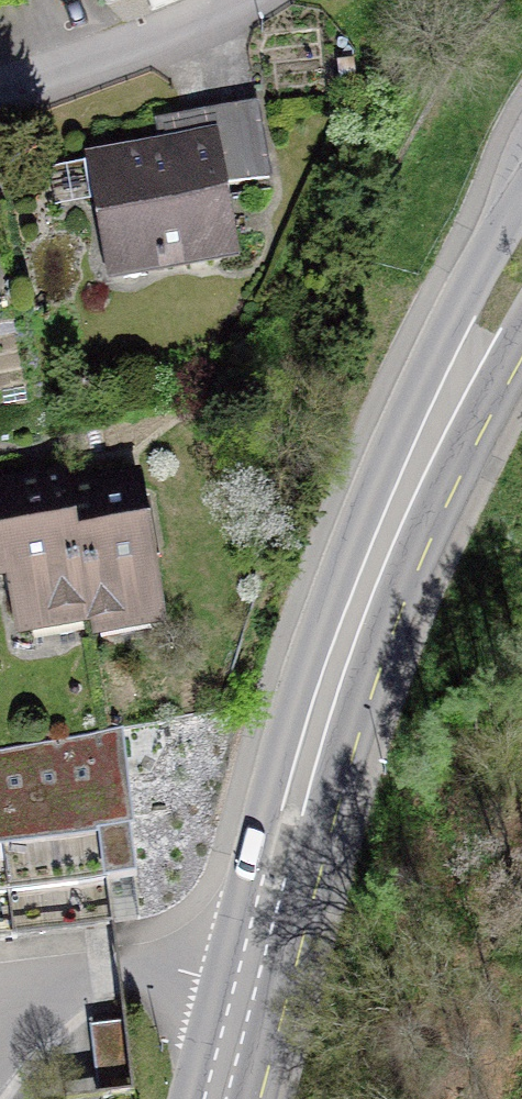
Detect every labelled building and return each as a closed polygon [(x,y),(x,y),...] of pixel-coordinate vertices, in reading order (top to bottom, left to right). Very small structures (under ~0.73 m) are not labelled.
[(212,118),(215,139),(87,163),(94,202),(107,200),(117,254),(152,247),(155,266),(238,251),(226,185),(269,177),(256,110),(212,118)] [(2,572),(15,570),(24,617),(88,606),(68,494),(66,481),(0,492),(0,562),(2,572)] [(133,483),(68,494),(88,606),(90,620),(154,609),(133,483)] [(115,830),(130,828),(118,728),(0,749),(0,843),(115,830)] [(121,879),(115,830),(0,843),(0,893),(121,879)] [(119,1021),(92,1024),(97,1065),(123,1062),(119,1021)]
